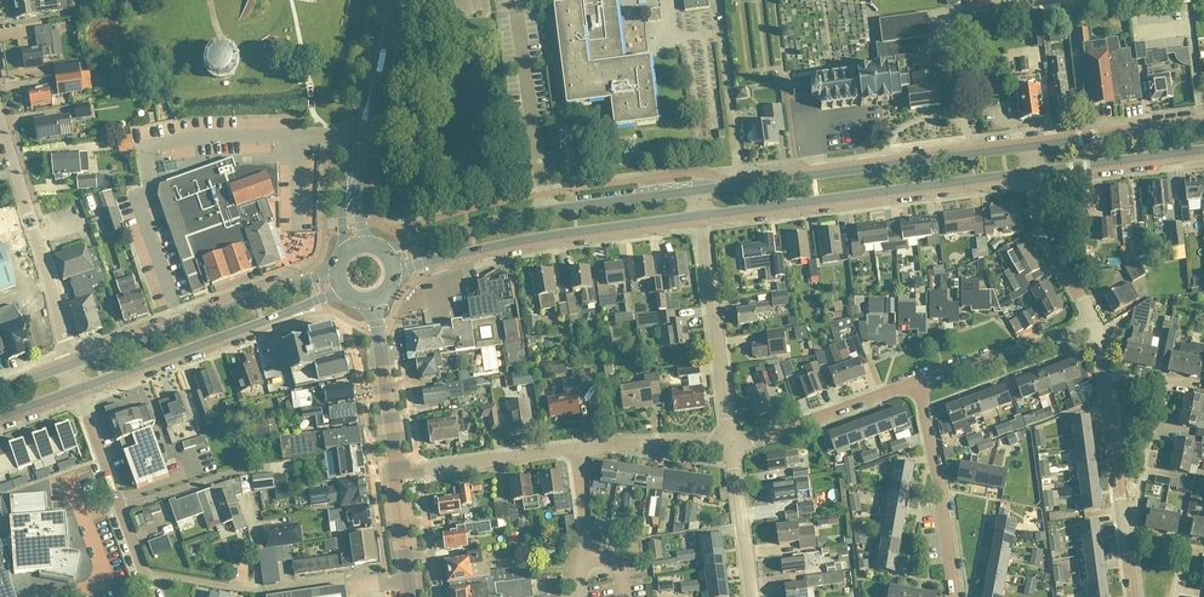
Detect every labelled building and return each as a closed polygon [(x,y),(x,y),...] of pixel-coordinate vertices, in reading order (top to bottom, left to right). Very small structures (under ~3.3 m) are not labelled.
[(67,2),(67,0),(13,0),(15,9),(51,4),(67,2)] [(195,50),(197,54),(198,58),(209,89),(248,76),(236,41),(235,41),(236,38),(242,27),(245,22),(255,0),(248,0),(238,21),(236,26),(231,36),(230,38),(227,39),(220,41),(208,45),(195,50)] [(560,6),(553,7),(566,107),(610,101),(613,128),(658,123),(650,58),(624,62),(616,0),(559,0),(560,6)] [(685,13),(709,10),(707,0),(683,0),(685,13)] [(1094,0),(1084,2),(1085,10),(1095,8),(1094,0)] [(39,17),(39,16),(68,11),(67,2),(51,4),(15,9),(16,21),(39,17)] [(96,2),(80,4),(82,15),(97,13),(96,2)] [(884,45),(885,49),(886,62),(876,63),(876,68),(872,68),(872,67),(871,67),(871,68),(857,70),(855,69),(855,70),(856,71),(856,73),(847,74),(847,72),(846,72),(846,74),(838,75),(838,73),(836,73),(837,75),(828,76),(828,75),(827,75),(827,77),(818,78),(816,77),(815,78),(817,79),(818,86),(816,89),(810,90),(811,99),(816,99),(816,101),(818,102),(820,102),(821,108),(820,110),(821,110),(822,109),(831,108),(832,110),(833,110),(832,108),(841,107),(841,108),(842,108),(842,106),(851,105),(851,107),(852,107),(852,105),(861,104),(861,106),(860,107),(861,108),(862,106),(876,105),(876,106),(877,106),(877,104),(881,104),(881,107),(888,106),(887,103),(890,103),(892,104),(893,103),(891,102),(891,100),(901,99),(900,92),(908,91),(906,79),(922,77),(921,68),(934,66),(932,56),(929,56),(926,40),(930,39),(927,15),(879,21),(882,45),(884,45)] [(89,35),(89,37),(89,39),(90,40),(90,42),(91,44),(91,45),(92,47),(94,48),(95,49),(96,50),(98,51),(99,52),(101,53),(103,53),(105,53),(106,53),(108,53),(110,53),(112,52),(113,51),(115,50),(116,49),(117,48),(119,47),(120,45),(120,44),(121,42),(122,40),(122,39),(122,37),(122,35),(122,33),(121,32),(120,30),(120,28),(119,27),(117,26),(116,24),(115,23),(113,22),(112,22),(110,21),(108,21),(106,20),(105,20),(103,21),(101,21),(99,22),(98,22),(96,23),(95,24),(94,25),(92,27),(92,28),(91,30),(90,32),(90,33),(89,35)] [(33,52),(22,53),(23,61),(21,61),(22,68),(24,67),(24,70),(44,67),(43,60),(50,58),(49,49),(52,48),(49,29),(36,31),(38,49),(33,50),(33,52)] [(1078,45),(1088,44),(1086,29),(1077,30),(1078,45)] [(1042,47),(1040,30),(1031,30),(1033,48),(1042,47)] [(275,40),(269,41),(271,51),(288,48),(286,38),(278,39),(275,40)] [(1137,75),(1136,66),(1136,63),(1131,64),(1129,52),(1119,53),(1117,41),(1105,43),(1083,46),(1084,59),(1086,59),(1089,88),(1083,89),(1085,105),(1092,104),(1092,107),(1114,105),(1113,99),(1135,97),(1132,76),(1137,75)] [(1165,51),(1145,54),(1143,45),(1135,47),(1137,61),(1144,60),(1145,68),(1167,65),(1165,51)] [(1020,72),(1028,71),(1027,59),(1019,60),(1020,72)] [(1053,86),(1049,86),(1050,98),(1053,97),(1055,115),(1070,113),(1066,85),(1063,86),(1061,75),(1065,75),(1063,59),(1049,61),(1053,86)] [(29,93),(30,98),(30,101),(29,102),(29,105),(31,106),(31,109),(51,106),(50,99),(59,98),(58,97),(82,93),(78,64),(54,67),(57,87),(39,89),(39,92),(29,93)] [(108,93),(125,92),(124,70),(107,71),(108,93)] [(1167,71),(1146,74),(1150,103),(1160,102),(1160,103),(1171,101),(1167,71)] [(82,90),(95,89),(94,74),(81,75),(82,90)] [(906,79),(908,91),(910,111),(939,107),(937,90),(935,76),(922,77),(906,79)] [(1043,118),(1041,98),(1038,78),(1013,81),(1014,91),(1015,91),(1019,122),(1043,118)] [(88,105),(74,107),(75,120),(90,118),(88,105)] [(751,126),(752,133),(750,133),(748,134),(747,137),(747,139),(747,142),(749,143),(753,145),(763,144),(764,148),(778,146),(775,124),(782,123),(780,107),(764,109),(765,124),(751,126)] [(34,124),(37,142),(60,138),(58,129),(71,127),(69,117),(56,119),(57,120),(34,124)] [(281,130),(300,130),(301,117),(282,117),(281,130)] [(237,155),(256,156),(256,145),(237,145),(237,155)] [(279,155),(280,145),(266,145),(266,154),(279,155)] [(79,154),(80,174),(88,173),(87,153),(79,154)] [(79,154),(52,157),(52,159),(51,161),(51,165),(53,166),(54,178),(55,178),(56,183),(63,182),(62,177),(81,176),(80,174),(79,154)] [(159,186),(157,197),(192,295),(193,294),(205,289),(205,288),(211,286),(212,287),(231,280),(251,273),(251,272),(258,269),(259,271),(260,270),(279,264),(266,227),(273,225),(274,224),(266,200),(237,210),(237,209),(274,196),(277,196),(277,198),(278,198),(278,197),(277,166),(252,167),(242,167),(238,167),(238,168),(236,169),(233,160),(166,184),(159,186)] [(168,160),(158,162),(160,175),(170,174),(168,160)] [(97,190),(96,177),(77,179),(78,192),(97,190)] [(1203,221),(1203,214),(1198,182),(1183,183),(1185,204),(1199,202),(1201,219),(1202,219),(1202,221),(1203,221)] [(1165,208),(1171,207),(1169,184),(1157,185),(1156,184),(1152,184),(1151,186),(1149,186),(1152,210),(1157,209),(1158,215),(1166,214),(1165,208)] [(1116,191),(1121,228),(1130,227),(1130,222),(1133,222),(1132,212),(1129,212),(1127,200),(1129,199),(1130,198),(1129,192),(1128,191),(1126,191),(1126,189),(1116,191)] [(1121,228),(1116,191),(1106,192),(1107,199),(1102,200),(1103,208),(1108,208),(1109,215),(1110,222),(1099,223),(1101,242),(1113,241),(1112,229),(1121,228)] [(989,208),(982,209),(983,218),(985,234),(993,233),(992,229),(1002,227),(1002,232),(1010,231),(1009,226),(1019,225),(1016,204),(989,208)] [(317,206),(306,206),(307,218),(317,218),(317,206)] [(1189,224),(1187,208),(1179,209),(1181,225),(1189,224)] [(108,237),(122,232),(114,209),(101,213),(106,229),(108,237)] [(946,235),(975,231),(976,235),(983,234),(981,218),(973,219),(972,211),(943,215),(946,235)] [(0,216),(0,230),(14,226),(9,213),(0,216)] [(929,218),(914,220),(917,240),(926,239),(927,246),(940,244),(936,217),(929,218)] [(907,242),(917,240),(914,220),(899,222),(901,233),(893,234),(895,250),(908,249),(907,242)] [(885,223),(870,225),(873,246),(882,245),(883,252),(895,250),(893,234),(886,235),(885,223)] [(1184,248),(1181,223),(1169,225),(1172,249),(1184,248)] [(873,246),(870,225),(856,227),(857,239),(849,240),(852,257),(864,255),(863,248),(873,246)] [(1142,226),(1134,227),(1137,259),(1146,259),(1142,226)] [(839,241),(838,230),(818,232),(821,259),(838,257),(839,263),(849,261),(846,240),(839,241)] [(806,234),(787,237),(791,262),(809,260),(806,234)] [(745,273),(760,271),(772,269),(774,279),(784,277),(781,256),(774,257),(772,236),(761,238),(762,246),(741,248),(741,250),(740,253),(740,258),(743,260),(743,261),(744,261),(745,273)] [(1014,268),(1031,258),(1025,245),(1014,250),(1011,244),(996,252),(1002,263),(1009,259),(1014,268)] [(0,246),(0,293),(15,287),(0,246)] [(89,252),(60,258),(65,279),(73,278),(77,298),(94,294),(92,286),(107,283),(104,269),(93,271),(89,252)] [(664,293),(673,291),(679,291),(677,280),(687,278),(684,256),(666,259),(669,277),(662,278),(663,279),(662,279),(664,293)] [(1031,258),(1014,268),(1018,277),(1011,280),(1017,291),(1032,283),(1029,276),(1039,271),(1031,258)] [(648,295),(654,294),(664,293),(662,279),(653,280),(651,261),(633,263),(635,283),(646,281),(648,295)] [(808,263),(810,280),(818,279),(815,262),(808,263)] [(613,287),(624,285),(621,265),(620,265),(620,263),(611,264),(611,266),(604,267),(605,277),(595,278),(597,299),(614,296),(613,287)] [(987,276),(983,264),(978,265),(979,274),(987,276)] [(1140,266),(1124,269),(1132,283),(1145,276),(1140,266)] [(569,272),(572,292),(581,291),(582,296),(580,296),(582,306),(596,304),(593,281),(589,282),(587,269),(569,272)] [(551,270),(541,272),(529,274),(533,298),(538,297),(541,312),(555,309),(552,294),(556,293),(551,270)] [(914,275),(905,276),(906,284),(915,283),(914,275)] [(133,277),(125,280),(127,288),(127,289),(132,303),(133,302),(138,319),(148,315),(141,292),(137,293),(134,286),(136,286),(133,277)] [(505,369),(525,366),(511,279),(510,279),(507,277),(490,280),(489,283),(475,285),(477,300),(467,302),(470,323),(472,332),(498,328),(500,337),(501,348),(505,369)] [(127,288),(125,280),(117,283),(119,291),(120,291),(122,298),(117,299),(125,323),(138,319),(133,302),(132,303),(127,289),(127,288)] [(977,281),(960,282),(961,309),(970,308),(970,304),(970,299),(977,299),(977,293),(978,293),(977,281)] [(924,288),(926,287),(926,282),(920,283),(920,284),(918,284),(918,285),(914,286),(914,294),(924,294),(924,288)] [(1030,293),(1034,300),(1027,304),(1030,310),(1053,298),(1045,284),(1036,289),(1032,283),(1017,291),(1007,297),(1010,303),(1030,293)] [(946,305),(945,285),(939,286),(939,293),(929,294),(929,321),(938,321),(938,316),(938,311),(946,311),(946,305)] [(1126,306),(1132,302),(1138,299),(1130,285),(1117,292),(1116,290),(1103,297),(1113,314),(1126,306)] [(787,292),(770,294),(771,307),(788,306),(787,292)] [(977,299),(970,299),(970,304),(970,308),(970,313),(990,312),(990,310),(994,310),(994,313),(1002,313),(1000,310),(993,292),(991,292),(992,295),(988,295),(988,293),(978,293),(977,293),(977,299)] [(565,296),(566,303),(569,317),(577,315),(573,294),(565,296)] [(633,313),(631,294),(623,295),(625,314),(633,313)] [(657,311),(666,310),(664,296),(655,297),(657,311)] [(68,306),(75,323),(80,339),(102,331),(97,315),(101,313),(96,297),(95,297),(78,302),(68,306)] [(1060,312),(1053,298),(1030,310),(1018,317),(1024,329),(1025,330),(1031,326),(1028,321),(1041,314),(1045,320),(1060,312)] [(1143,334),(1144,334),(1145,328),(1147,319),(1151,300),(1137,307),(1135,319),(1139,319),(1133,347),(1125,346),(1121,363),(1137,366),(1140,349),(1143,334)] [(882,328),(881,301),(867,301),(867,317),(865,317),(865,325),(858,325),(858,333),(861,342),(863,342),(866,345),(875,344),(875,340),(875,334),(882,334),(882,328)] [(754,316),(764,315),(769,314),(768,304),(748,307),(748,310),(735,312),(737,326),(755,324),(754,316)] [(938,316),(938,321),(948,320),(948,324),(957,324),(957,304),(946,305),(946,311),(938,311),(938,316)] [(914,316),(914,305),(897,305),(898,327),(906,327),(907,327),(907,322),(914,322),(914,316)] [(0,311),(0,357),(1,356),(6,361),(8,361),(25,355),(21,342),(26,341),(19,320),(17,320),(12,306),(0,311)] [(673,313),(657,315),(659,328),(666,327),(669,349),(688,346),(685,322),(674,323),(673,313)] [(637,315),(619,316),(620,328),(637,327),(637,315)] [(907,327),(906,327),(907,332),(916,332),(916,336),(926,336),(925,316),(914,316),(914,322),(907,322),(907,327)] [(526,317),(526,319),(527,336),(537,335),(536,317),(526,317)] [(1015,334),(1024,329),(1018,317),(1009,322),(1015,334)] [(37,319),(31,322),(38,337),(44,334),(37,319)] [(466,353),(501,348),(500,337),(498,328),(472,332),(470,323),(462,324),(462,322),(451,324),(451,326),(441,328),(441,327),(413,331),(413,337),(415,355),(416,355),(416,360),(435,358),(455,355),(466,353)] [(835,345),(840,343),(834,325),(829,327),(835,345)] [(303,339),(284,344),(295,390),(319,385),(319,383),(325,381),(324,379),(333,377),(334,379),(349,375),(344,356),(339,357),(339,353),(340,353),(335,330),(332,331),(331,328),(308,334),(309,337),(306,337),(307,340),(304,341),(303,339)] [(875,340),(875,344),(884,344),(884,348),(894,348),(893,328),(882,328),(882,334),(875,334),(875,340)] [(766,333),(767,341),(752,343),(753,347),(750,347),(751,357),(754,356),(755,359),(786,355),(782,330),(766,333)] [(1161,362),(1168,332),(1162,331),(1160,331),(1157,344),(1156,352),(1154,361),(1161,362)] [(1172,347),(1175,334),(1168,332),(1161,362),(1169,364),(1170,355),(1172,347)] [(1152,369),(1154,361),(1156,352),(1148,350),(1151,336),(1144,334),(1143,334),(1140,349),(1137,366),(1152,369)] [(39,343),(45,353),(53,348),(47,338),(39,343)] [(560,352),(559,338),(547,339),(548,353),(560,352)] [(849,341),(854,355),(861,352),(856,339),(849,341)] [(842,367),(849,384),(863,379),(857,362),(850,364),(842,343),(840,343),(835,345),(838,354),(842,367)] [(864,347),(868,357),(875,355),(871,344),(864,347)] [(1167,372),(1182,375),(1186,358),(1187,358),(1189,344),(1188,346),(1180,344),(1177,356),(1170,355),(1169,364),(1167,372)] [(1202,361),(1203,349),(1203,347),(1189,344),(1187,358),(1186,358),(1182,375),(1198,378),(1202,361)] [(838,354),(835,345),(827,348),(835,370),(828,372),(834,389),(849,384),(842,367),(838,354)] [(818,368),(825,366),(820,352),(813,355),(818,368)] [(468,363),(466,353),(455,355),(456,365),(468,363)] [(455,355),(435,358),(435,359),(415,361),(417,373),(418,373),(419,381),(438,378),(437,371),(457,368),(455,355)] [(262,385),(258,374),(254,361),(251,362),(249,357),(238,361),(240,366),(237,367),(239,371),(230,374),(237,393),(262,385)] [(1072,362),(1058,368),(1064,385),(1068,395),(1074,392),(1073,388),(1088,383),(1083,369),(1076,372),(1072,362)] [(791,364),(784,367),(787,376),(794,373),(791,364)] [(820,375),(818,368),(816,364),(804,369),(808,378),(799,382),(806,400),(821,394),(814,378),(820,375)] [(697,365),(676,368),(678,378),(699,375),(697,365)] [(782,381),(778,370),(777,368),(768,371),(772,385),(782,381)] [(1064,385),(1058,368),(1043,373),(1049,390),(1064,385)] [(199,393),(196,394),(192,395),(203,427),(211,425),(203,402),(221,395),(217,383),(215,384),(210,371),(193,377),(199,393)] [(531,371),(511,374),(513,388),(533,385),(531,371)] [(574,390),(583,389),(580,371),(571,372),(574,390)] [(764,373),(756,376),(760,387),(746,392),(751,406),(748,407),(752,419),(771,412),(763,388),(769,386),(764,373)] [(1051,394),(1049,390),(1043,373),(1029,379),(1035,395),(1036,399),(1051,394)] [(659,395),(655,375),(643,377),(644,386),(619,390),(623,411),(641,408),(641,410),(651,408),(649,397),(659,395)] [(1035,395),(1029,379),(1014,384),(1020,401),(1035,395)] [(435,389),(422,391),(423,398),(421,400),(422,404),(424,405),(424,407),(445,404),(444,396),(448,395),(449,401),(463,398),(462,395),(470,394),(469,390),(477,389),(475,381),(454,384),(434,387),(435,389)] [(352,403),(350,385),(323,389),(323,390),(323,387),(318,388),(318,390),(309,392),(311,409),(352,403)] [(701,387),(670,391),(673,413),(704,409),(701,387)] [(988,394),(994,411),(1009,405),(1002,389),(988,394)] [(311,409),(309,392),(297,394),(298,397),(295,398),(295,401),(285,402),(286,404),(285,405),(285,410),(286,410),(287,412),(290,411),(290,412),(311,409)] [(158,404),(163,419),(166,430),(193,420),(183,394),(173,398),(158,404)] [(547,400),(549,418),(560,416),(560,417),(578,415),(575,394),(564,396),(564,397),(547,400)] [(973,399),(980,416),(994,411),(988,394),(973,399)] [(1200,407),(1202,399),(1184,396),(1181,411),(1203,415),(1203,407),(1200,407)] [(1078,398),(1071,400),(1074,409),(1081,406),(1078,398)] [(980,416),(973,399),(959,405),(968,429),(972,428),(974,424),(972,419),(980,416)] [(1071,400),(1064,403),(1063,403),(1067,411),(1074,409),(1071,400)] [(528,402),(507,405),(511,434),(529,432),(527,421),(530,421),(528,402)] [(236,418),(233,403),(223,406),(226,420),(236,418)] [(125,460),(159,450),(151,428),(152,428),(154,423),(148,407),(144,405),(138,407),(137,412),(132,410),(127,411),(125,416),(122,414),(122,413),(117,411),(115,406),(110,404),(105,406),(103,410),(115,444),(119,442),(125,460)] [(327,408),(327,413),(330,429),(356,425),(353,404),(327,408)] [(496,405),(477,408),(479,419),(487,418),(489,432),(499,431),(496,405)] [(968,429),(959,405),(944,410),(953,434),(963,431),(965,437),(970,435),(968,429)] [(317,430),(329,429),(326,408),(302,411),(303,419),(316,417),(317,430)] [(1049,408),(1042,411),(1045,420),(1053,417),(1049,408)] [(900,410),(885,415),(891,432),(906,426),(900,410)] [(1045,420),(1042,411),(1034,413),(1038,423),(1045,420)] [(1181,411),(1180,418),(1177,417),(1176,425),(1179,425),(1179,426),(1196,430),(1197,422),(1203,423),(1203,415),(1181,411)] [(885,415),(871,420),(877,437),(891,432),(885,415)] [(1072,436),(1089,434),(1087,418),(1078,420),(1070,421),(1071,428),(1072,435),(1072,436)] [(249,422),(251,440),(270,438),(268,420),(249,422)] [(871,420),(856,426),(862,442),(877,437),(871,420)] [(430,444),(430,445),(458,442),(457,435),(464,435),(462,422),(455,423),(455,421),(427,425),(429,435),(427,438),(427,442),(430,444)] [(77,437),(72,423),(55,430),(57,437),(48,440),(47,440),(54,458),(63,455),(77,450),(80,459),(81,458),(74,438),(77,437)] [(1001,426),(1005,435),(1012,432),(1009,423),(1001,426)] [(856,426),(842,431),(848,447),(862,442),(856,426)] [(997,438),(1005,435),(1001,426),(994,428),(997,438)] [(319,434),(279,440),(282,461),(359,450),(356,429),(328,433),(328,435),(319,436),(319,434)] [(828,439),(833,452),(833,453),(848,447),(842,431),(827,436),(828,439)] [(1043,432),(1038,433),(1033,433),(1034,441),(1044,440),(1043,432)] [(24,449),(31,466),(40,463),(54,458),(47,440),(48,440),(46,433),(32,438),(34,445),(25,448),(24,449)] [(972,436),(975,446),(983,442),(979,434),(972,436)] [(1091,449),(1089,434),(1072,436),(1074,452),(1091,449)] [(1009,447),(1017,444),(1013,435),(1005,438),(1009,447)] [(975,446),(972,436),(965,439),(968,449),(975,446)] [(182,444),(184,451),(207,444),(205,437),(182,444)] [(896,442),(899,452),(907,449),(903,439),(896,442)] [(983,442),(986,451),(993,449),(990,439),(983,442)] [(1045,448),(1044,440),(1034,441),(1035,449),(1045,448)] [(25,448),(23,441),(9,446),(11,453),(2,457),(8,475),(17,471),(17,472),(31,466),(24,449),(25,448)] [(1173,456),(1190,459),(1198,461),(1201,446),(1175,441),(1173,456)] [(892,454),(899,452),(896,442),(888,445),(892,454)] [(978,454),(986,451),(983,442),(975,446),(978,454)] [(1074,452),(1075,461),(1076,467),(1094,465),(1091,449),(1074,452)] [(169,478),(159,450),(125,460),(132,479),(132,480),(132,489),(135,488),(136,490),(169,478)] [(867,453),(871,462),(878,459),(875,450),(867,453)] [(363,476),(360,452),(331,456),(333,466),(338,465),(340,480),(363,476)] [(799,464),(798,457),(797,452),(765,457),(767,473),(785,470),(785,466),(799,464)] [(863,465),(871,462),(867,453),(860,455),(863,465)] [(1190,459),(1173,456),(1169,472),(1187,475),(1189,466),(1190,459)] [(8,475),(2,457),(0,457),(0,478),(8,475)] [(820,457),(813,460),(816,466),(823,463),(820,457)] [(852,458),(843,459),(844,466),(844,468),(853,467),(852,458)] [(1037,463),(1039,471),(1048,470),(1047,462),(1037,463)] [(60,472),(66,470),(64,464),(57,466),(60,472)] [(615,486),(618,467),(602,465),(600,474),(593,473),(591,489),(605,491),(606,485),(615,486)] [(1096,480),(1094,465),(1076,467),(1077,472),(1078,482),(1096,480)] [(891,481),(909,484),(912,469),(894,466),(891,481)] [(972,486),(975,469),(959,466),(956,484),(972,486)] [(615,486),(630,488),(633,470),(618,467),(615,486)] [(844,468),(845,476),(854,475),(853,467),(844,468)] [(792,471),(793,481),(808,478),(806,469),(792,471)] [(987,489),(990,471),(975,469),(972,486),(987,489)] [(646,491),(648,472),(633,470),(630,488),(646,491)] [(1040,479),(1050,478),(1049,474),(1048,470),(1039,471),(1040,479)] [(990,471),(987,489),(1002,491),(1005,474),(990,471)] [(43,478),(41,472),(35,474),(37,481),(43,478)] [(655,492),(661,493),(664,474),(648,472),(646,491),(655,492)] [(273,490),(271,474),(251,477),(253,492),(273,490)] [(677,495),(679,477),(664,474),(661,493),(677,495)] [(540,478),(543,497),(552,496),(554,514),(570,511),(567,491),(560,492),(558,475),(540,478)] [(847,486),(848,486),(855,485),(854,475),(845,476),(847,486)] [(1193,483),(1203,486),(1203,478),(1194,476),(1193,483)] [(67,481),(74,508),(90,504),(83,477),(67,481)] [(677,495),(692,497),(695,479),(679,477),(677,495)] [(1168,487),(1169,479),(1155,477),(1154,484),(1168,487)] [(530,499),(527,479),(509,482),(512,502),(521,501),(523,513),(537,510),(536,498),(530,499)] [(708,500),(708,497),(711,481),(695,479),(692,497),(708,500)] [(794,492),(808,491),(806,479),(792,481),(793,484),(769,488),(772,505),(796,502),(794,492)] [(1178,481),(1169,479),(1168,487),(1176,489),(1178,481)] [(15,489),(21,486),(19,480),(13,482),(15,489)] [(312,500),(365,492),(363,480),(336,484),(337,491),(326,492),(326,491),(311,493),(312,500)] [(1073,498),(1080,497),(1098,495),(1096,480),(1078,482),(1079,491),(1072,492),(1073,498)] [(210,491),(203,493),(211,518),(215,528),(231,522),(235,533),(245,530),(234,498),(241,495),(241,496),(239,481),(228,483),(210,489),(210,491)] [(889,496),(906,499),(909,484),(891,481),(889,496)] [(5,485),(7,492),(13,489),(11,483),(5,485)] [(458,515),(459,515),(459,509),(471,508),(469,496),(480,494),(479,487),(459,490),(459,491),(453,492),(454,500),(437,502),(438,509),(437,509),(438,516),(439,516),(439,517),(451,516),(451,518),(458,517),(458,515)] [(339,509),(367,505),(365,492),(312,500),(313,506),(328,504),(328,503),(338,501),(339,509)] [(1042,501),(1053,500),(1052,492),(1041,494),(1042,501)] [(203,520),(211,518),(203,493),(175,503),(174,501),(168,503),(176,525),(202,515),(203,520)] [(15,594),(10,582),(9,567),(9,566),(3,548),(12,547),(13,564),(14,571),(14,575),(21,575),(26,574),(40,573),(40,576),(74,583),(80,554),(69,552),(66,515),(47,517),(46,494),(10,497),(11,519),(10,520),(11,542),(0,542),(0,596),(16,596),(15,594)] [(625,494),(624,504),(634,505),(635,496),(625,494)] [(1100,511),(1098,495),(1080,497),(1082,513),(1100,511)] [(848,498),(849,506),(860,504),(859,496),(848,498)] [(906,499),(889,496),(886,511),(904,514),(906,499)] [(1190,497),(1187,512),(1194,513),(1197,498),(1190,497)] [(656,499),(655,508),(665,510),(666,500),(660,499),(656,499)] [(1043,509),(1044,509),(1054,508),(1053,500),(1042,501),(1043,509)] [(1159,532),(1164,507),(1157,505),(1158,503),(1156,503),(1155,501),(1150,500),(1148,501),(1146,501),(1144,512),(1147,513),(1144,529),(1159,532)] [(687,503),(685,513),(695,514),(697,504),(687,503)] [(797,517),(814,514),(812,503),(795,505),(797,517)] [(496,520),(508,518),(507,508),(506,504),(494,506),(496,520)] [(622,514),(632,515),(634,505),(624,504),(622,514)] [(850,514),(851,514),(860,512),(860,504),(849,506),(850,514)] [(137,516),(141,526),(153,522),(150,515),(160,512),(157,505),(141,511),(142,515),(137,516)] [(367,507),(343,511),(326,513),(328,526),(335,524),(336,535),(370,530),(367,507)] [(507,508),(508,518),(509,524),(517,523),(515,507),(507,508)] [(1172,508),(1164,507),(1159,532),(1175,535),(1178,518),(1170,516),(1172,508)] [(665,510),(655,508),(654,518),(664,520),(665,510)] [(883,526),(901,529),(904,514),(886,511),(879,510),(879,513),(880,516),(885,517),(883,526)] [(694,524),(695,514),(685,513),(684,523),(694,524)] [(864,514),(856,515),(858,526),(866,525),(864,514)] [(720,526),(729,524),(728,515),(724,516),(720,521),(720,526)] [(1202,515),(1200,522),(1193,520),(1189,538),(1203,541),(1203,515),(1202,515)] [(817,527),(828,526),(827,518),(816,520),(817,527)] [(997,520),(994,536),(1012,539),(1015,523),(997,520)] [(607,524),(592,522),(591,530),(606,532),(607,524)] [(1082,543),(1099,540),(1097,524),(1079,527),(1082,543)] [(444,550),(444,552),(466,549),(464,536),(476,535),(477,538),(490,536),(489,525),(464,528),(463,528),(464,531),(456,532),(456,534),(442,536),(443,544),(441,544),(442,550),(444,550)] [(643,535),(644,525),(636,525),(635,534),(643,535)] [(815,549),(814,541),(812,528),(797,531),(796,525),(775,528),(778,547),(800,544),(801,550),(815,549)] [(301,546),(298,526),(264,532),(262,534),(264,551),(301,546)] [(881,541),(898,544),(901,529),(883,526),(881,541)] [(853,530),(854,538),(864,536),(863,528),(853,530)] [(1035,543),(1045,541),(1044,533),(1034,535),(1035,543)] [(349,539),(351,553),(351,556),(291,564),(293,577),(349,570),(353,569),(353,567),(375,564),(371,536),(349,539)] [(854,538),(855,545),(865,544),(864,536),(854,538)] [(994,536),(991,551),(1009,554),(1012,539),(994,536)] [(696,556),(702,555),(720,552),(718,537),(693,540),(695,551),(696,556)] [(1047,538),(1049,546),(1059,545),(1058,539),(1058,537),(1047,538)] [(817,549),(820,549),(827,548),(826,539),(817,540),(817,549)] [(1099,540),(1082,543),(1084,558),(1101,555),(1099,540)] [(341,552),(340,541),(323,544),(325,553),(333,551),(333,553),(341,552)] [(878,556),(896,559),(898,544),(881,541),(878,556)] [(541,558),(555,556),(553,543),(539,545),(541,558)] [(1050,554),(1051,554),(1060,552),(1060,551),(1059,545),(1049,546),(1050,554)] [(257,552),(260,573),(272,571),(272,567),(274,564),(290,562),(288,548),(257,552)] [(1032,549),(1030,557),(1041,559),(1042,551),(1032,549)] [(685,552),(686,562),(696,561),(696,556),(695,551),(685,552)] [(991,551),(988,566),(1006,569),(1009,554),(991,551)] [(685,552),(675,554),(677,564),(686,562),(685,552)] [(720,552),(702,555),(704,570),(722,568),(720,552)] [(794,573),(803,572),(803,570),(811,569),(811,566),(819,564),(817,553),(791,557),(792,559),(779,561),(781,573),(794,571),(794,573)] [(1079,574),(1103,571),(1101,555),(1084,558),(1085,565),(1077,566),(1079,574)] [(448,593),(504,585),(530,581),(528,569),(488,575),(485,556),(467,559),(468,562),(444,566),(448,593)] [(896,559),(878,556),(876,571),(893,574),(896,559)] [(1039,567),(1041,559),(1030,557),(1029,565),(1039,567)] [(652,569),(676,566),(675,559),(651,563),(652,569)] [(867,561),(857,562),(858,571),(868,569),(867,561)] [(840,563),(825,566),(826,574),(842,571),(840,563)] [(988,566),(986,581),(1003,584),(1006,569),(988,566)] [(1052,569),(1053,576),(1063,575),(1062,567),(1052,569)] [(722,568),(704,570),(706,586),(725,583),(722,568)] [(1088,588),(1105,586),(1103,571),(1079,574),(1080,582),(1087,581),(1088,588)] [(804,584),(783,587),(785,596),(806,596),(805,590),(838,585),(836,574),(803,578),(804,584)] [(1054,584),(1063,583),(1064,583),(1063,575),(1053,576),(1054,584)] [(535,586),(555,584),(555,576),(535,577),(535,586)] [(1025,587),(1035,589),(1036,581),(1026,579),(1025,587)] [(115,592),(125,589),(123,581),(113,584),(115,592)] [(983,596),(987,596),(1001,596),(1003,584),(986,581),(983,596)] [(532,594),(530,582),(504,586),(504,585),(448,593),(449,596),(532,596),(532,594)] [(673,590),(672,586),(672,582),(657,584),(658,592),(673,590)] [(689,583),(690,593),(700,592),(699,582),(689,583)] [(679,585),(681,595),(690,593),(689,583),(679,585)] [(706,586),(708,596),(727,596),(725,583),(706,586)] [(1105,586),(1088,588),(1089,596),(1107,596),(1105,586)] [(344,587),(282,596),(345,596),(344,587)] [(1035,589),(1025,587),(1023,595),(1033,596),(1035,589)] [(888,596),(904,596),(904,591),(889,589),(888,596)]
